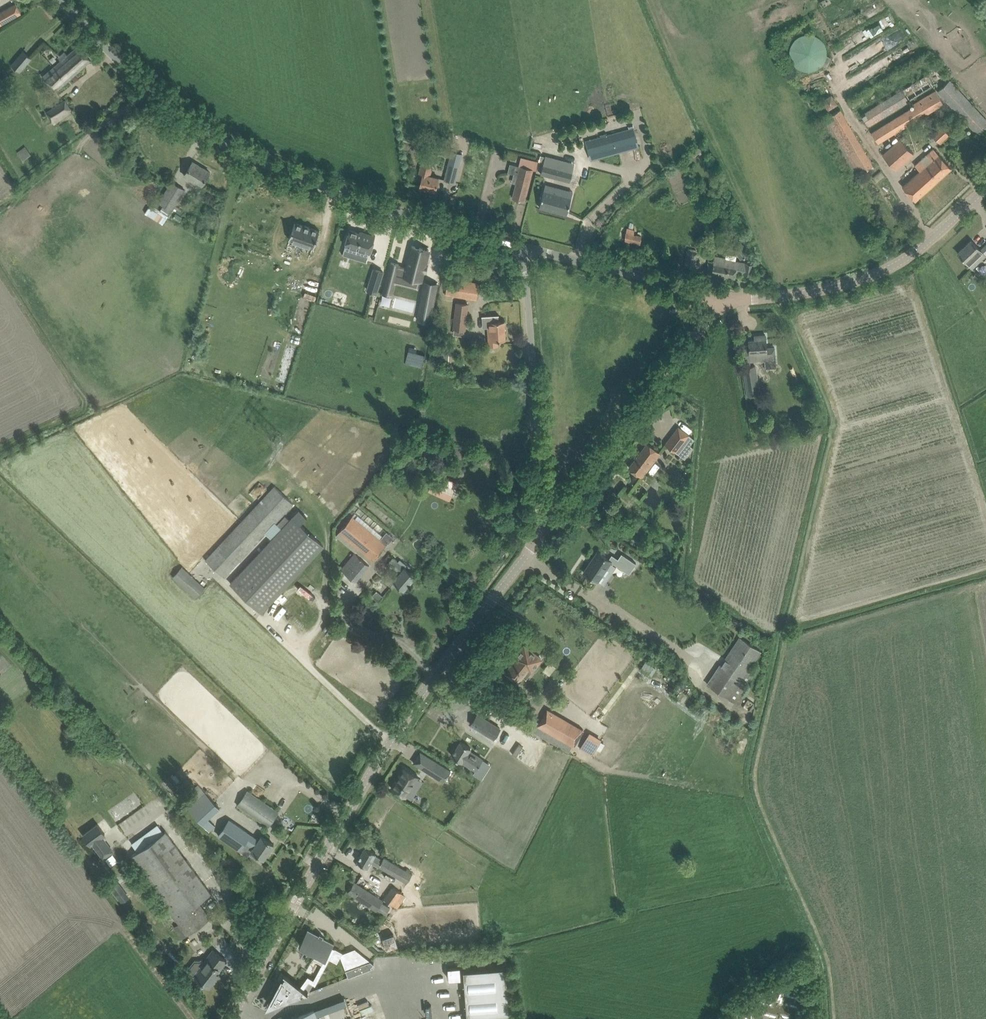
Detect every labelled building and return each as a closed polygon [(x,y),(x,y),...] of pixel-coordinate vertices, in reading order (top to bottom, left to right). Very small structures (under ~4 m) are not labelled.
[(0,12),(0,25),(4,23),(21,13),(15,4),(0,12)] [(868,37),(897,23),(893,14),(864,28),(868,37)] [(872,43),(876,54),(904,42),(899,31),(872,43)] [(789,55),(792,63),(797,67),(802,70),(809,71),(815,70),(821,66),(824,61),(826,57),(826,55),(826,51),(826,48),(824,44),(821,40),(817,36),(814,35),(810,34),(805,34),(801,35),(796,38),(792,42),(790,47),(789,55)] [(59,55),(63,59),(43,77),(56,91),(83,66),(91,60),(79,45),(71,52),(68,55),(64,51),(59,55)] [(11,65),(20,72),(32,58),(23,51),(11,65)] [(969,125),(976,133),(985,124),(985,120),(949,80),(938,91),(969,125)] [(907,96),(924,92),(921,82),(904,86),(907,96)] [(902,90),(861,115),(868,125),(909,100),(902,90)] [(914,104),(915,106),(871,132),(878,143),(943,103),(936,91),(914,104)] [(822,100),(828,110),(837,104),(832,94),(822,100)] [(47,112),(54,124),(72,111),(65,100),(47,112)] [(859,173),(874,164),(840,108),(825,117),(859,173)] [(940,111),(933,115),(936,119),(943,115),(940,111)] [(940,143),(949,135),(944,129),(935,137),(940,143)] [(587,147),(591,159),(639,146),(636,134),(587,147)] [(882,155),(896,170),(914,154),(900,139),(882,155)] [(19,154),(23,160),(31,154),(27,148),(19,154)] [(915,165),(920,171),(902,186),(915,200),(951,168),(933,148),(915,165)] [(455,182),(461,157),(450,155),(444,179),(455,182)] [(423,174),(419,186),(435,191),(439,178),(429,175),(433,161),(423,159),(419,173),(423,174)] [(195,180),(202,184),(205,180),(210,172),(193,161),(188,170),(184,175),(194,182),(195,180)] [(541,174),(570,181),(573,170),(544,162),(541,174)] [(513,198),(524,201),(532,168),(521,166),(513,198)] [(160,210),(169,216),(172,210),(185,190),(171,181),(159,202),(163,205),(160,210)] [(544,190),(539,207),(550,210),(551,208),(567,212),(571,197),(563,195),(564,192),(563,190),(557,188),(555,189),(554,192),(544,190)] [(295,222),(289,239),(313,247),(319,230),(295,222)] [(624,240),(640,244),(641,235),(636,234),(637,229),(626,227),(625,231),(624,240)] [(362,233),(353,230),(348,246),(373,254),(378,237),(363,232),(362,233)] [(731,246),(740,259),(749,252),(740,240),(731,246)] [(980,250),(971,240),(957,253),(972,268),(985,255),(985,254),(985,244),(980,250)] [(394,288),(398,274),(423,280),(430,250),(413,245),(408,268),(400,266),(400,264),(393,262),(387,286),(394,288)] [(694,269),(697,252),(688,250),(685,267),(694,269)] [(707,273),(735,278),(736,271),(744,272),(744,273),(753,275),(755,264),(746,262),(736,261),(737,255),(727,254),(726,258),(715,256),(714,261),(709,260),(707,273)] [(367,290),(377,293),(383,272),(374,269),(367,290)] [(448,278),(445,294),(477,299),(479,283),(448,278)] [(317,297),(321,284),(305,279),(301,292),(317,297)] [(423,291),(418,319),(430,322),(435,293),(423,291)] [(456,302),(453,328),(465,330),(468,304),(456,302)] [(498,313),(482,314),(483,327),(488,327),(488,331),(489,346),(499,345),(498,340),(505,339),(504,321),(498,321),(498,313)] [(750,360),(756,360),(758,361),(763,361),(764,359),(775,359),(775,347),(766,347),(765,335),(754,335),(754,339),(749,340),(750,360)] [(442,348),(441,360),(448,361),(449,348),(442,348)] [(408,350),(405,364),(421,368),(425,354),(408,350)] [(748,395),(759,393),(755,364),(743,366),(748,395)] [(665,444),(678,454),(691,437),(678,427),(665,444)] [(629,467),(637,473),(642,477),(660,453),(647,443),(629,467)] [(428,490),(450,500),(455,490),(433,479),(428,490)] [(204,559),(223,576),(291,503),(273,486),(204,559)] [(229,582),(261,613),(324,546),(292,515),(229,582)] [(339,532),(373,560),(387,544),(353,516),(339,532)] [(340,568),(355,581),(369,564),(354,551),(340,568)] [(589,565),(584,572),(588,575),(592,578),(597,581),(599,579),(611,561),(614,563),(618,558),(611,554),(608,559),(607,558),(599,552),(590,565),(589,565)] [(618,558),(614,563),(629,573),(636,563),(621,553),(618,558)] [(405,567),(406,565),(400,559),(398,561),(393,557),(388,562),(400,572),(393,580),(404,590),(416,576),(405,567)] [(172,576),(195,598),(205,587),(182,565),(172,576)] [(707,684),(735,703),(755,672),(750,669),(761,651),(739,636),(707,684)] [(503,683),(509,688),(515,680),(517,682),(530,665),(533,667),(540,658),(524,645),(515,657),(516,658),(505,672),(509,675),(503,683)] [(645,661),(640,669),(648,674),(654,667),(645,661)] [(537,726),(573,747),(583,730),(547,709),(537,726)] [(500,728),(477,714),(471,724),(482,731),(488,735),(494,738),(500,728)] [(581,748),(593,755),(602,738),(590,731),(581,748)] [(482,758),(469,750),(471,747),(460,741),(451,755),(462,762),(462,761),(475,770),(482,758)] [(430,758),(424,768),(445,781),(451,771),(430,758)] [(406,797),(418,776),(404,767),(391,788),(406,797)] [(183,788),(192,781),(189,778),(180,784),(183,788)] [(210,819),(220,809),(198,785),(181,800),(209,831),(216,825),(210,819)] [(237,805),(268,826),(278,811),(247,790),(237,805)] [(254,847),(251,850),(264,859),(274,844),(261,836),(258,840),(250,834),(229,819),(218,835),(239,850),(245,841),(254,847)] [(98,823),(83,833),(91,845),(93,844),(103,859),(114,851),(104,835),(106,834),(98,823)] [(165,831),(130,857),(175,919),(187,934),(210,917),(198,902),(201,900),(211,892),(205,884),(165,831)] [(374,855),(376,853),(365,846),(357,861),(367,867),(370,862),(407,883),(412,873),(384,857),(383,860),(374,855)] [(383,901),(363,887),(354,882),(348,892),(356,897),(377,911),(377,909),(386,915),(390,908),(388,906),(389,906),(384,903),(382,902),(383,901)] [(125,890),(120,883),(112,889),(117,896),(125,890)] [(383,898),(397,907),(405,895),(392,885),(383,898)] [(308,928),(299,944),(316,953),(313,958),(322,963),(316,974),(314,978),(308,975),(305,979),(300,986),(303,988),(305,986),(309,981),(315,984),(325,965),(329,958),(337,962),(343,952),(333,946),(334,942),(323,936),(324,935),(320,933),(319,934),(308,928)] [(383,937),(387,948),(397,944),(394,934),(383,937)] [(206,959),(207,960),(205,963),(201,959),(194,960),(187,970),(209,987),(219,975),(216,972),(219,968),(220,969),(227,960),(213,950),(206,959)] [(351,968),(371,961),(365,956),(347,963),(349,969),(351,968)] [(372,967),(371,966),(374,963),(371,961),(351,968),(354,974),(372,967)] [(460,966),(448,967),(449,979),(461,978),(460,966)] [(467,1018),(512,1018),(504,967),(464,970),(467,1018)] [(281,977),(268,1002),(272,1006),(302,994),(301,993),(303,989),(307,992),(308,992),(303,988),(300,986),(284,973),(285,975),(283,978),(281,977)] [(341,1000),(324,1004),(326,1010),(342,1005),(341,1000)] [(314,1009),(289,1018),(318,1018),(314,1009)]
